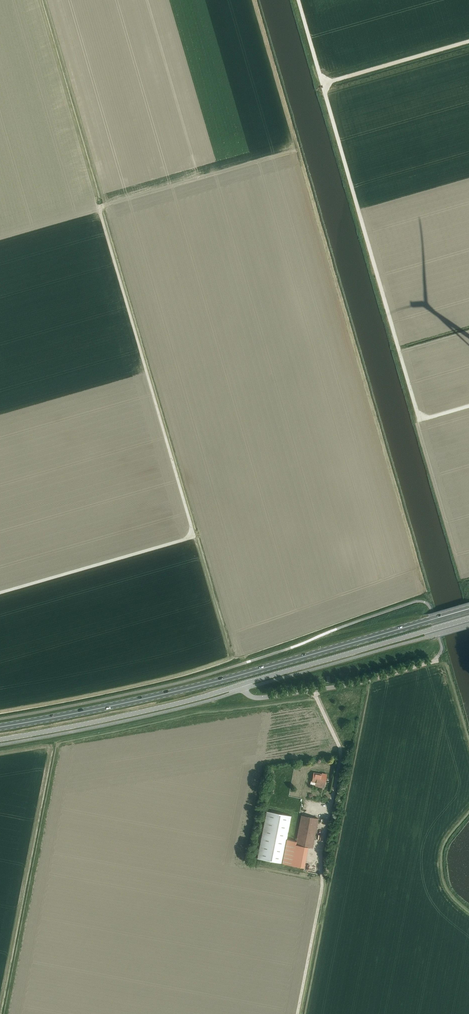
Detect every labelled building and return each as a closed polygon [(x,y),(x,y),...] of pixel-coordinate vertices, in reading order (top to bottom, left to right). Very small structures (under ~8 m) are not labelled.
[(324,786),(327,774),(322,773),(322,774),(314,773),(312,781),(316,782),(315,786),(320,787),(320,786),(324,786)] [(266,811),(257,858),(282,863),(287,839),(291,816),(266,811)] [(301,815),(296,841),(296,844),(308,846),(313,847),(318,818),(301,815)] [(296,841),(287,839),(282,863),(304,867),(308,846),(296,844),(296,841)]
